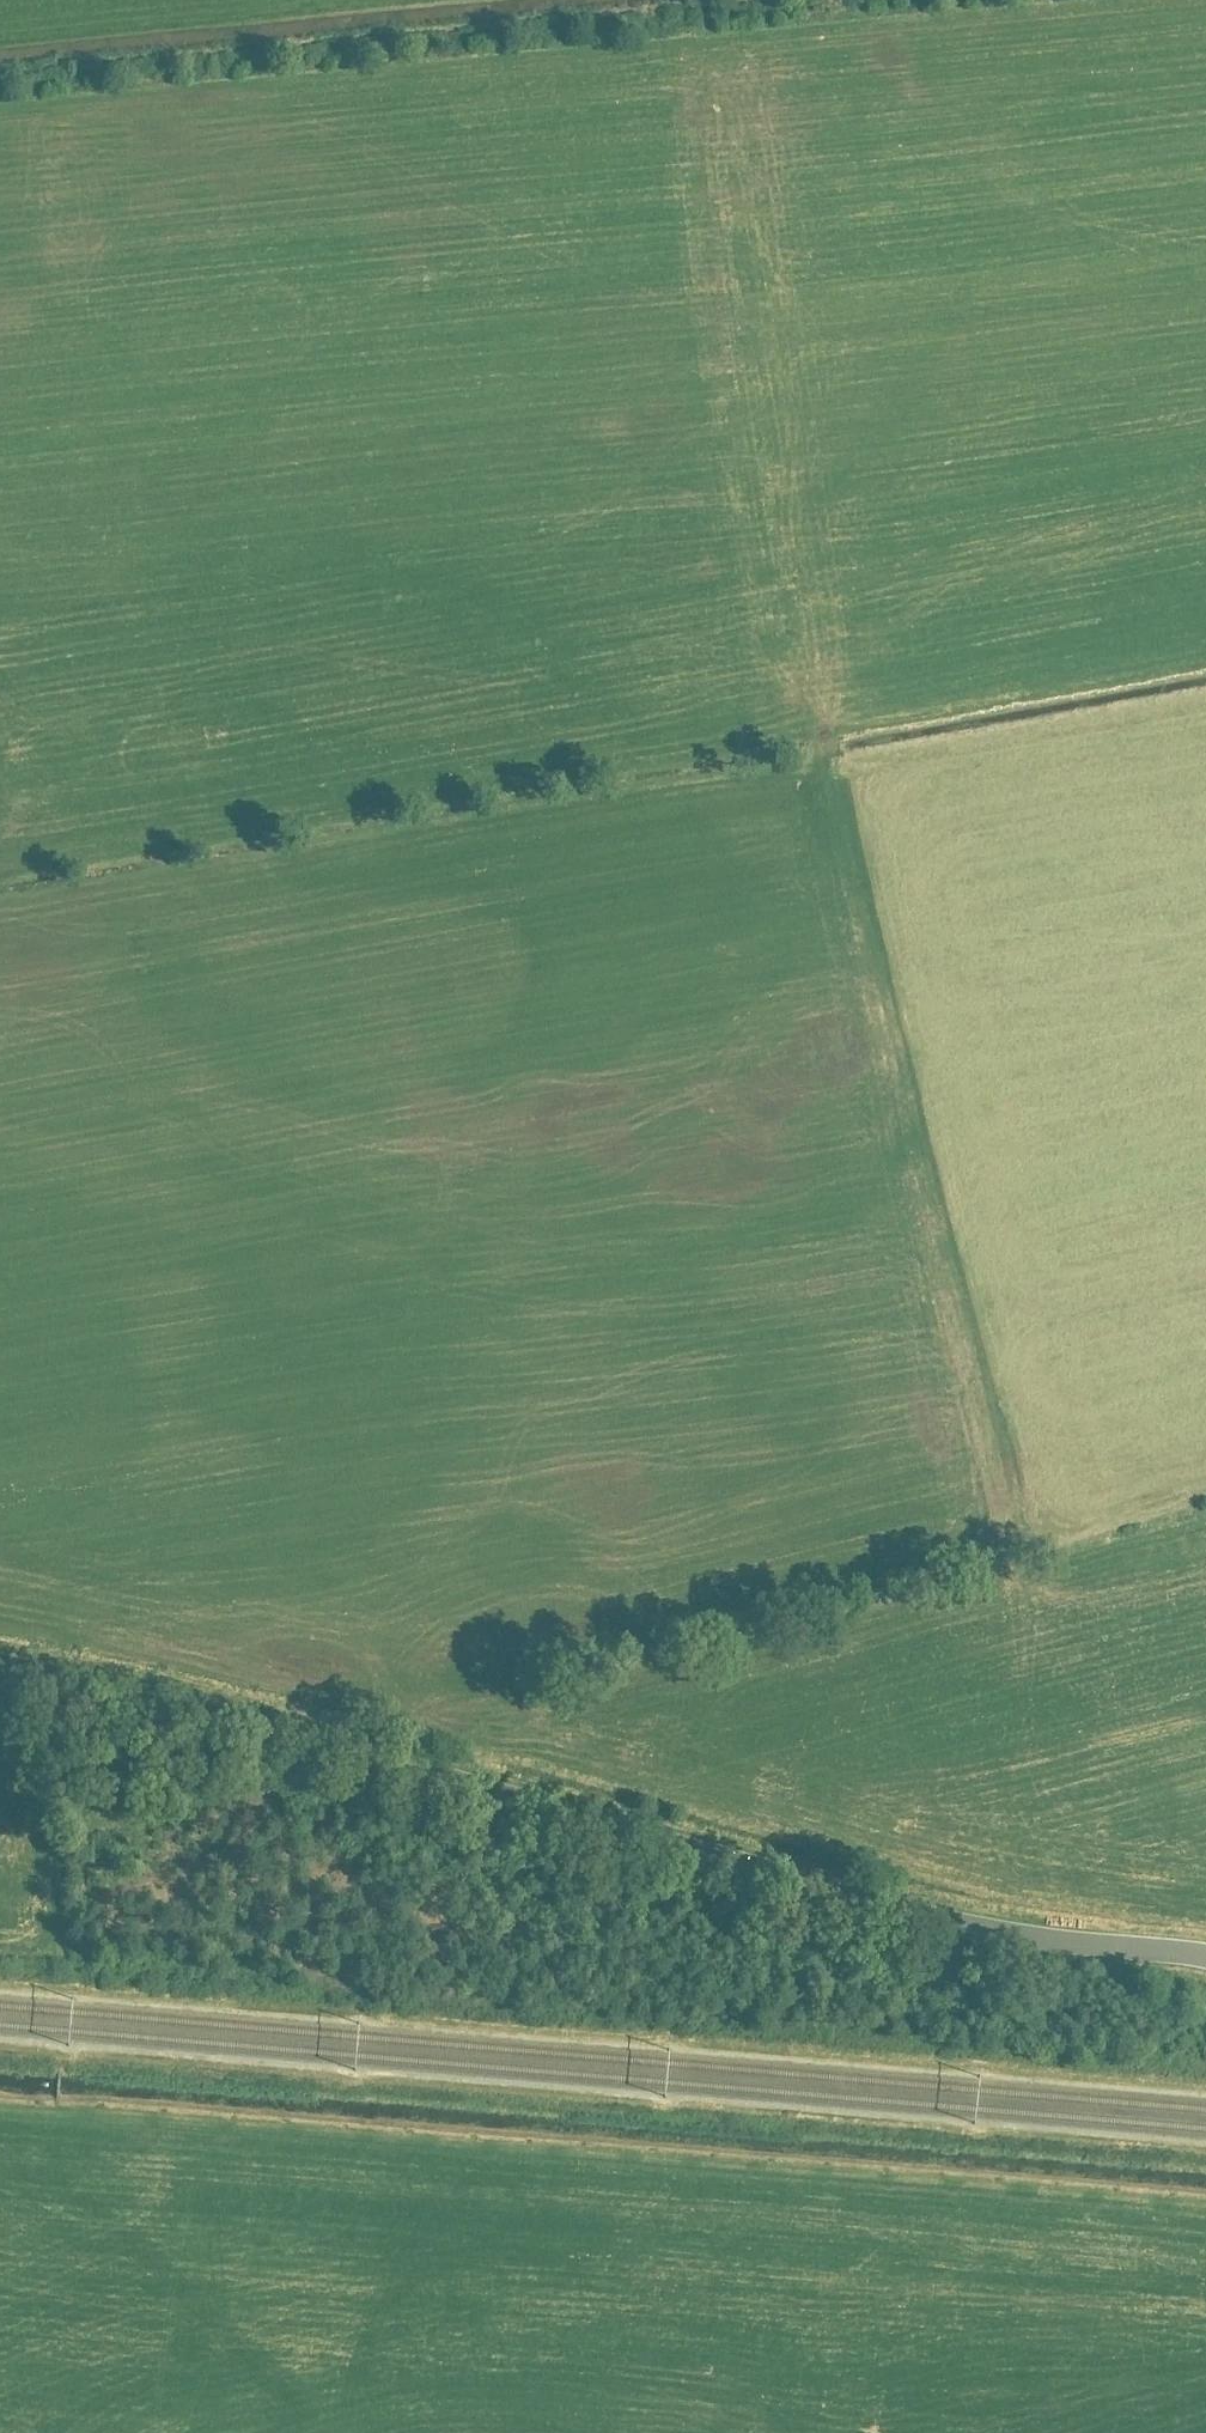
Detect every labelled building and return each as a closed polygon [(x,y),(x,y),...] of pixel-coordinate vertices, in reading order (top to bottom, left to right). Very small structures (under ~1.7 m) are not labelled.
[(1096,1935),(1118,1935),(1118,1923),(1097,1922),(1096,1935)]
